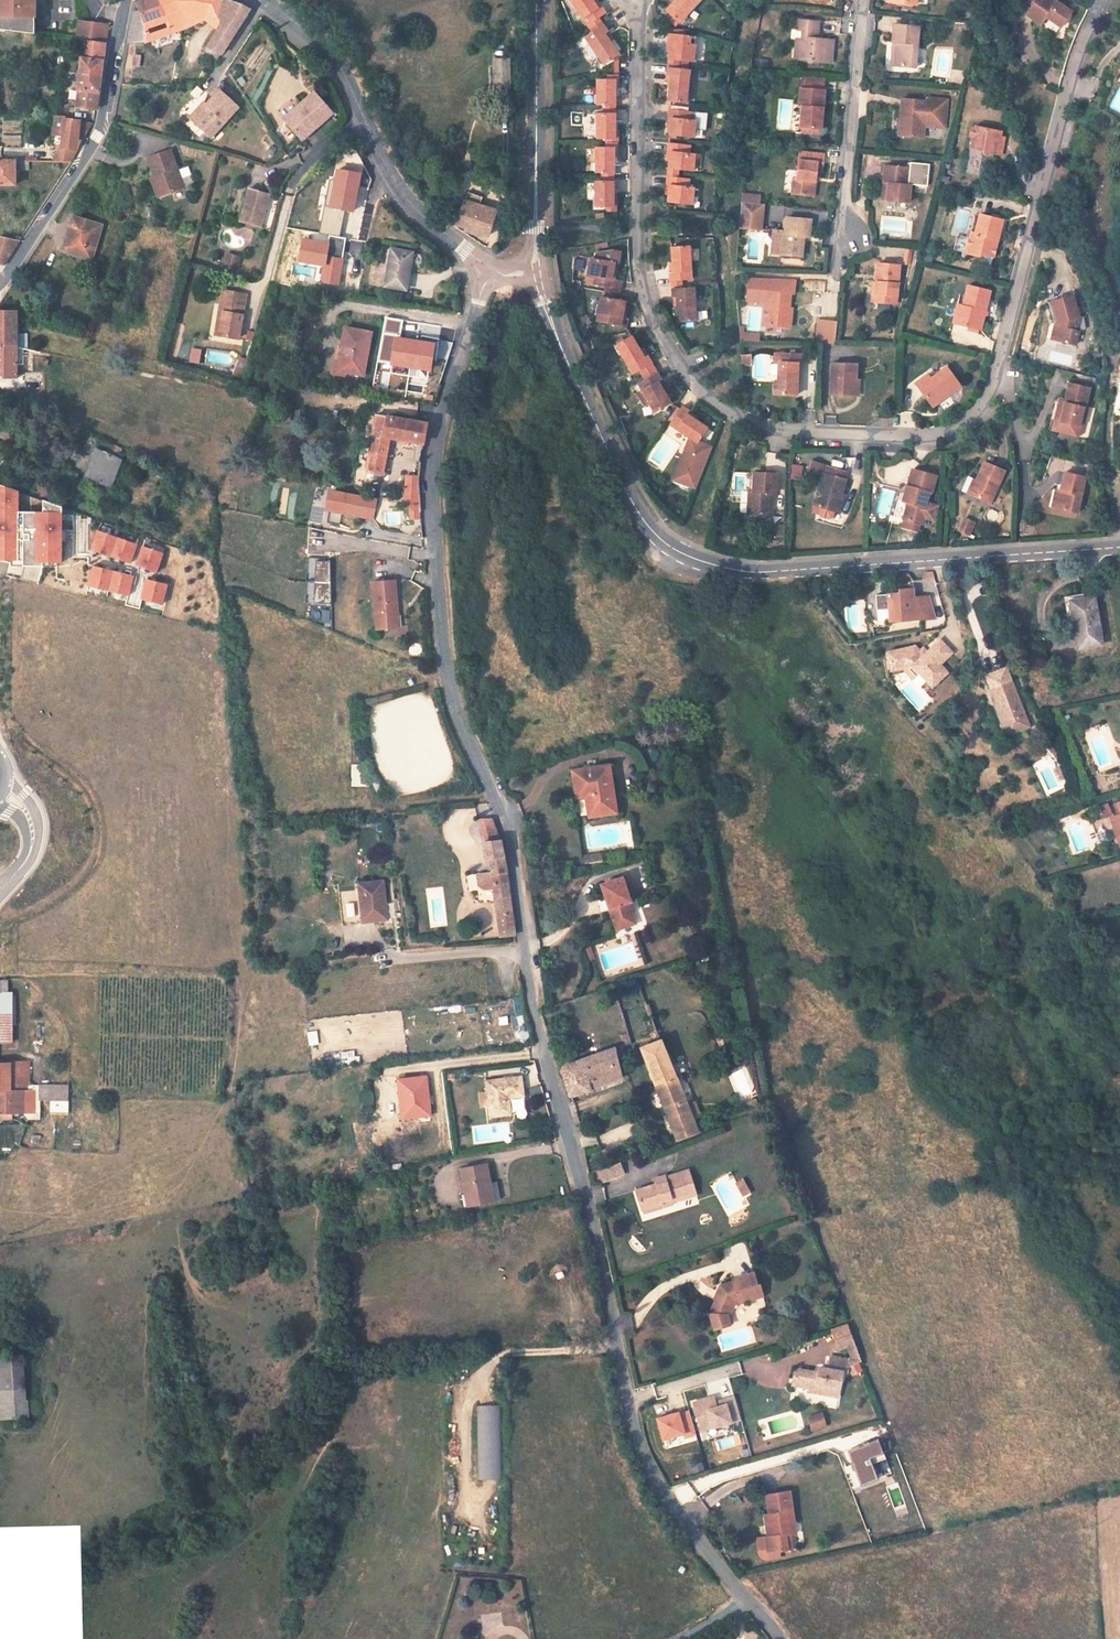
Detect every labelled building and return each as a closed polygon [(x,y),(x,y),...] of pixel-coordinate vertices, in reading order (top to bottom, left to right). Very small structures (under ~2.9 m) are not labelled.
[(33,33),(33,0),(0,0),(0,29),(33,33)] [(141,44),(145,24),(165,16),(160,0),(140,0),(137,1),(140,10),(133,10),(127,42),(141,44)] [(177,35),(181,21),(174,0),(160,0),(165,16),(145,24),(141,44),(177,35)] [(243,6),(226,0),(174,0),(181,21),(177,35),(221,23),(208,41),(222,50),(250,9),(243,6)] [(605,12),(600,4),(595,6),(592,0),(571,0),(584,24),(588,22),(599,15),(605,12)] [(667,16),(673,23),(695,0),(671,0),(661,10),(667,16)] [(1071,14),(1047,0),(1037,0),(1026,20),(1041,29),(1046,21),(1061,31),(1071,14)] [(87,37),(106,41),(109,19),(108,19),(82,15),(79,36),(87,37)] [(603,23),(599,15),(588,22),(592,29),(603,23)] [(668,27),(673,23),(667,16),(662,20),(668,27)] [(800,50),(799,59),(830,62),(832,39),(812,36),(813,30),(817,30),(818,21),(797,19),(796,27),(803,28),(802,38),(795,38),(794,50),(800,50)] [(614,55),(607,42),(602,35),(608,32),(603,23),(592,29),(583,34),(600,63),(614,55)] [(897,41),(895,64),(916,66),(920,25),(894,23),(892,40),(897,41)] [(668,40),(667,51),(667,57),(676,58),(690,59),(692,43),(687,42),(687,33),(665,31),(665,40),(668,40)] [(608,32),(602,35),(607,42),(612,39),(608,32)] [(79,71),(101,74),(106,41),(87,37),(84,56),(81,55),(79,71)] [(139,67),(141,54),(134,53),(131,65),(139,67)] [(493,87),(510,87),(509,57),(492,57),(493,87)] [(675,65),(676,58),(667,57),(666,65),(675,65)] [(667,99),(669,99),(684,99),(688,67),(675,65),(666,65),(665,74),(669,75),(669,84),(667,99)] [(76,104),(96,108),(101,74),(79,71),(76,88),(79,88),(76,104)] [(596,102),(606,102),(614,103),(614,86),(614,76),(604,76),(596,76),(596,102)] [(822,95),(823,83),(800,80),(799,93),(822,95)] [(188,94),(195,99),(202,90),(196,85),(188,94)] [(205,102),(206,103),(193,117),(209,132),(237,102),(219,85),(205,102)] [(54,98),(54,88),(45,88),(44,97),(54,98)] [(300,105),(301,106),(289,119),(303,135),(332,107),(315,90),(300,105)] [(819,134),(822,95),(799,93),(798,112),(801,112),(799,132),(819,134)] [(922,136),(923,125),(923,122),(944,123),(946,99),(925,97),(925,100),(901,97),(899,118),(895,118),(894,134),(922,136)] [(201,99),(189,113),(193,117),(206,103),(205,102),(201,99)] [(301,106),(300,105),(297,102),(284,115),(289,119),(301,106)] [(670,126),(669,133),(693,134),(695,119),(690,118),(691,109),(667,108),(667,116),(671,116),(670,126)] [(596,136),(607,136),(613,137),(613,126),(614,111),(606,111),(596,111),(596,136)] [(65,132),(67,117),(68,113),(57,113),(55,131),(65,132)] [(62,150),(60,161),(71,161),(78,149),(80,135),(86,136),(94,121),(67,117),(65,132),(62,150)] [(978,141),(976,150),(1003,155),(1004,145),(1000,144),(1001,137),(1002,131),(976,126),(973,140),(978,141)] [(607,146),(611,146),(615,146),(615,137),(613,137),(607,136),(607,146)] [(669,149),(668,160),(668,165),(677,166),(692,167),(693,153),(688,152),(689,143),(668,141),(668,149),(669,149)] [(159,189),(182,181),(168,145),(146,152),(159,189)] [(593,172),(603,172),(611,173),(611,156),(611,146),(607,146),(593,146),(593,172)] [(975,163),(978,151),(970,150),(968,162),(975,163)] [(813,179),(817,180),(818,171),(819,161),(823,162),(824,154),(799,152),(796,179),(792,179),(791,194),(812,196),(813,179)] [(0,160),(0,185),(14,185),(14,160),(0,160)] [(676,175),(677,166),(668,165),(667,174),(676,175)] [(889,183),(888,199),(909,202),(910,184),(907,184),(908,167),(884,165),(883,182),(889,183)] [(611,183),(611,173),(603,172),(603,182),(611,183)] [(666,184),(669,185),(668,194),(667,200),(691,202),(693,186),(688,185),(689,176),(676,175),(667,174),(666,184)] [(270,187),(250,181),(242,212),(261,217),(270,187)] [(611,197),(611,183),(603,182),(593,182),(593,207),(601,207),(611,207),(611,197)] [(881,199),(888,199),(889,183),(883,182),(881,199)] [(466,192),(455,225),(486,238),(495,212),(480,206),(483,198),(466,192)] [(741,202),(760,204),(760,196),(742,194),(741,202)] [(741,202),(739,228),(761,230),(764,205),(760,204),(741,202)] [(91,257),(101,223),(80,217),(72,214),(62,249),(91,257)] [(985,251),(997,254),(998,249),(996,246),(997,240),(1000,241),(1005,220),(982,215),(976,236),(971,234),(966,255),(983,259),(984,256),(985,251)] [(780,236),(778,255),(801,257),(803,237),(810,238),(811,221),(785,218),(784,236),(780,236)] [(769,254),(778,255),(780,236),(780,232),(771,231),(769,254)] [(3,264),(19,240),(3,236),(0,244),(0,264),(3,264)] [(405,285),(409,249),(387,247),(383,283),(405,285)] [(903,264),(911,264),(912,248),(904,248),(903,264)] [(671,276),(666,277),(667,286),(669,286),(680,285),(690,284),(686,250),(669,251),(671,267),(671,276)] [(604,289),(614,291),(615,280),(612,280),(613,269),(613,263),(618,263),(619,251),(617,251),(610,251),(603,252),(596,254),(595,262),(589,261),(587,277),(592,278),(590,288),(604,289)] [(223,267),(239,269),(241,255),(225,252),(223,267)] [(876,284),(874,303),(896,305),(900,266),(877,264),(876,284)] [(794,282),(748,280),(746,303),(766,305),(764,326),(791,329),(792,320),(787,319),(788,310),(789,296),(793,296),(794,282)] [(244,289),(221,285),(217,307),(222,308),(218,331),(237,334),(244,289)] [(669,286),(670,294),(682,293),(680,285),(669,286)] [(966,308),(961,326),(982,332),(992,293),(969,287),(964,307),(966,308)] [(613,301),(614,291),(604,289),(603,300),(613,301)] [(671,305),(677,304),(677,312),(679,328),(696,327),(693,292),(682,293),(670,294),(671,305)] [(1071,294),(1047,302),(1053,324),(1057,322),(1059,328),(1054,332),(1053,340),(1075,346),(1081,320),(1078,319),(1071,294)] [(620,315),(621,308),(621,302),(613,301),(603,300),(597,299),(596,314),(601,315),(600,324),(622,326),(623,316),(620,315)] [(954,324),(961,326),(966,308),(964,307),(959,306),(954,324)] [(222,308),(217,307),(213,330),(218,331),(222,308)] [(16,378),(16,311),(0,311),(0,378),(16,378)] [(835,346),(837,323),(819,322),(816,345),(821,346),(835,346)] [(339,344),(334,365),(363,372),(374,330),(348,324),(343,345),(339,344)] [(759,340),(759,330),(739,330),(739,340),(759,340)] [(627,374),(647,364),(643,355),(637,358),(634,350),(627,336),(611,345),(627,374)] [(199,364),(201,349),(191,347),(189,363),(199,364)] [(639,347),(634,350),(637,358),(643,355),(639,347)] [(778,366),(798,366),(801,367),(802,355),(773,354),(772,365),(778,366)] [(750,355),(740,356),(741,368),(751,367),(750,355)] [(233,375),(242,377),(246,358),(237,356),(233,375)] [(857,366),(832,365),(831,397),(857,397),(857,366)] [(797,399),(798,366),(778,366),(777,385),(773,385),(773,397),(797,399)] [(949,366),(933,379),(921,388),(935,406),(963,385),(949,366)] [(656,384),(660,382),(654,372),(635,385),(654,414),(669,404),(660,391),(656,384)] [(917,383),(921,388),(933,379),(929,374),(917,383)] [(660,382),(656,384),(660,391),(665,388),(660,382)] [(1057,401),(1053,399),(1047,422),(1071,428),(1076,408),(1078,408),(1082,390),(1061,385),(1057,401)] [(696,446),(705,432),(692,423),(685,418),(688,414),(680,408),(668,426),(696,446)] [(383,462),(386,443),(388,435),(383,434),(387,413),(370,411),(369,420),(375,422),(368,468),(381,471),(383,462)] [(423,442),(427,421),(387,413),(383,434),(388,435),(423,442)] [(688,414),(685,418),(692,423),(695,418),(688,414)] [(83,472),(108,482),(119,454),(95,444),(83,472)] [(851,473),(814,462),(811,471),(824,475),(815,509),(845,518),(848,508),(844,506),(847,497),(852,482),(849,481),(851,473)] [(791,464),(791,479),(802,479),(802,464),(791,464)] [(991,507),(1005,477),(984,468),(977,484),(969,480),(963,494),(991,507)] [(940,477),(917,470),(912,485),(910,484),(905,501),(905,502),(909,503),(904,519),(908,521),(906,529),(920,533),(922,525),(925,526),(926,523),(927,520),(936,522),(940,508),(931,505),(931,507),(927,505),(931,491),(935,492),(940,477)] [(1059,492),(1054,509),(1075,515),(1085,478),(1064,472),(1059,492)] [(754,495),(753,516),(771,517),(772,494),(775,494),(776,476),(754,475),(754,495)] [(414,509),(420,511),(418,483),(419,477),(404,476),(405,493),(408,493),(409,505),(410,505),(414,509)] [(0,486),(0,561),(10,562),(10,566),(59,566),(59,508),(0,486)] [(323,511),(373,520),(377,498),(327,489),(323,511)] [(1049,508),(1054,509),(1059,492),(1053,490),(1049,508)] [(895,517),(904,519),(909,503),(905,502),(905,501),(899,500),(895,517)] [(969,537),(976,522),(964,517),(957,532),(969,537)] [(114,581),(144,590),(154,561),(124,550),(120,561),(106,557),(99,560),(97,567),(101,574),(115,579),(114,581)] [(307,558),(307,605),(330,605),(330,558),(307,558)] [(377,626),(399,625),(395,576),(374,578),(377,626)] [(901,595),(877,599),(880,614),(892,612),(894,623),(939,615),(934,593),(916,598),(915,592),(901,595)] [(128,604),(139,607),(142,598),(131,594),(128,604)] [(1067,599),(1075,650),(1104,645),(1096,594),(1067,599)] [(919,643),(891,648),(894,667),(906,665),(916,663),(923,670),(935,684),(951,671),(944,662),(956,651),(944,637),(927,652),(919,643)] [(420,644),(409,647),(412,656),(422,653),(420,644)] [(916,663),(906,665),(916,676),(923,670),(916,663)] [(1018,751),(1040,744),(1019,675),(996,681),(1018,751)] [(589,814),(616,810),(608,762),(572,768),(576,796),(586,794),(589,814)] [(351,786),(368,786),(368,764),(351,764),(351,786)] [(1097,776),(1101,793),(1119,788),(1119,771),(1097,776)] [(1110,808),(1116,821),(1111,822),(1103,826),(1113,852),(1119,850),(1119,804),(1110,808)] [(1116,821),(1110,808),(1106,809),(1111,822),(1116,821)] [(483,835),(499,833),(495,818),(479,820),(483,835)] [(495,887),(502,935),(516,933),(510,879),(506,859),(500,839),(485,841),(487,858),(491,857),(493,872),(489,872),(477,874),(478,884),(482,888),(495,887)] [(583,855),(584,864),(603,861),(602,852),(583,855)] [(633,899),(625,902),(617,880),(596,887),(614,933),(632,926),(642,922),(633,899)] [(341,923),(386,919),(383,882),(337,886),(341,923)] [(592,961),(588,950),(583,951),(586,963),(592,961)] [(515,1015),(524,1013),(521,997),(512,998),(515,1015)] [(518,1026),(525,1025),(523,1014),(516,1016),(518,1026)] [(634,1034),(641,1051),(660,1044),(652,1026),(634,1034)] [(532,1040),(528,1029),(519,1031),(522,1043),(532,1040)] [(317,1030),(306,1032),(309,1046),(319,1044),(317,1030)] [(638,1052),(652,1088),(673,1079),(660,1044),(641,1051),(638,1052)] [(613,1050),(561,1070),(572,1101),(621,1080),(613,1050)] [(357,1051),(338,1051),(338,1064),(357,1064),(357,1051)] [(2,1059),(0,1059),(0,1110),(24,1110),(24,1087),(23,1087),(11,1087),(12,1059),(2,1059)] [(23,1087),(24,1059),(12,1059),(11,1087),(23,1087)] [(742,1091),(744,1099),(756,1096),(749,1069),(730,1074),(735,1093),(742,1091)] [(400,1114),(430,1112),(427,1074),(398,1076),(400,1114)] [(490,1115),(513,1113),(511,1096),(525,1094),(523,1074),(486,1077),(487,1089),(490,1089),(491,1103),(489,1103),(490,1115)] [(652,1088),(674,1143),(693,1134),(673,1079),(652,1088)] [(456,1168),(462,1204),(489,1199),(483,1162),(456,1168)] [(617,1166),(609,1168),(597,1173),(602,1184),(621,1176),(617,1166)] [(654,1188),(636,1194),(641,1212),(660,1207),(659,1205),(669,1202),(671,1205),(694,1197),(686,1174),(663,1182),(662,1179),(652,1183),(654,1188)] [(734,1183),(743,1198),(752,1193),(742,1178),(734,1183)] [(716,1288),(713,1293),(715,1295),(710,1303),(703,1315),(709,1334),(724,1329),(722,1319),(726,1310),(729,1310),(731,1305),(735,1303),(736,1306),(760,1299),(756,1287),(754,1287),(750,1276),(729,1282),(729,1284),(716,1288)] [(851,1365),(860,1362),(846,1327),(833,1331),(837,1339),(836,1341),(833,1342),(837,1352),(846,1350),(850,1362),(851,1365)] [(22,1409),(18,1349),(0,1350),(0,1410),(22,1409)] [(850,1362),(830,1359),(828,1372),(819,1370),(817,1375),(794,1370),(790,1387),(814,1391),(813,1395),(836,1399),(841,1375),(845,1375),(848,1366),(851,1365),(850,1362)] [(691,1401),(700,1433),(741,1421),(734,1395),(716,1400),(714,1395),(691,1401)] [(475,1403),(477,1479),(504,1478),(503,1403),(475,1403)] [(663,1444),(696,1434),(688,1408),(655,1418),(663,1444)] [(823,1412),(810,1414),(814,1430),(826,1428),(823,1412)] [(878,1439),(846,1451),(859,1486),(891,1475),(878,1439)] [(907,1513),(900,1482),(887,1485),(894,1516),(907,1513)] [(781,1490),(783,1498),(799,1493),(797,1486),(781,1490)] [(793,1528),(800,1526),(797,1515),(805,1512),(799,1493),(783,1498),(769,1501),(775,1526),(771,1527),(775,1543),(772,1544),(776,1559),(794,1554),(790,1539),(796,1537),(793,1528)] [(800,1526),(793,1528),(796,1537),(802,1535),(800,1526)]
